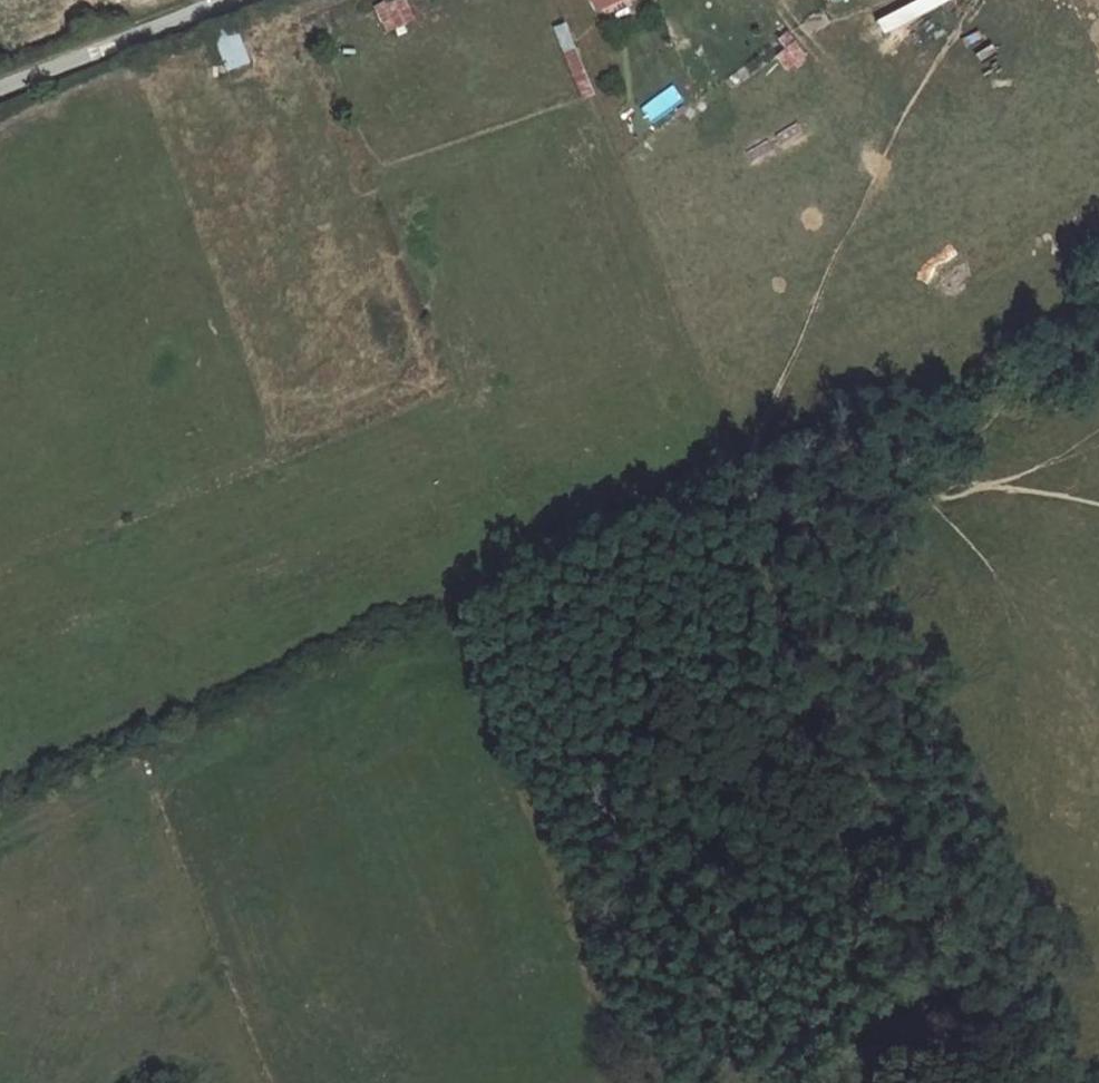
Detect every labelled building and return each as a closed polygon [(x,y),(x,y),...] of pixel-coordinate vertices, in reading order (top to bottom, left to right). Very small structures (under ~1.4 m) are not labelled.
[(367,5),(381,35),(411,22),(401,0),(378,0),(367,5)] [(593,11),(616,0),(588,0),(593,11)] [(945,1),(944,0),(912,0),(871,22),(878,36),(945,1)] [(223,71),(244,63),(232,34),(211,42),(223,71)]
